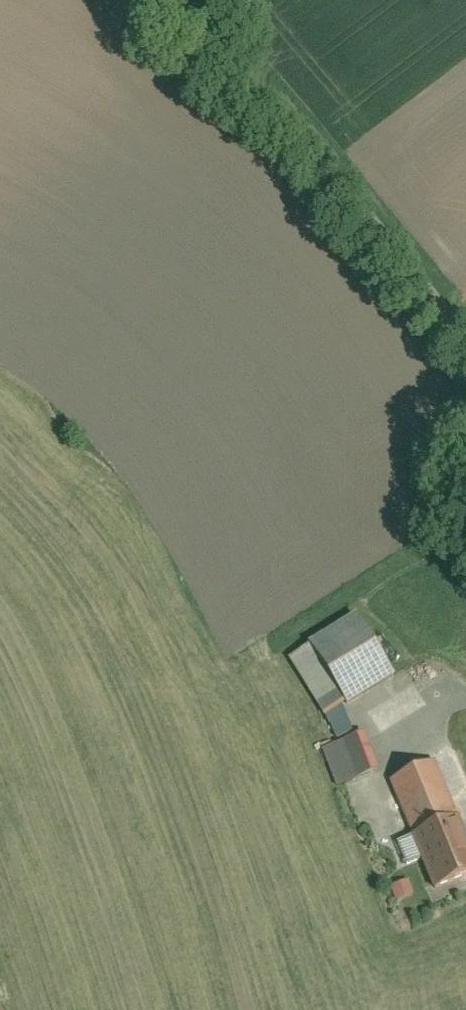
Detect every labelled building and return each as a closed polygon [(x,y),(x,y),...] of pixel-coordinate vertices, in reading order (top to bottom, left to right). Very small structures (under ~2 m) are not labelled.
[(353,633),(291,674),(328,731),(390,690),(353,633)] [(364,750),(324,763),(335,799),(376,785),(364,750)] [(465,887),(465,836),(438,756),(388,773),(432,899),(465,887)] [(394,903),(412,896),(406,880),(387,887),(394,903)]
